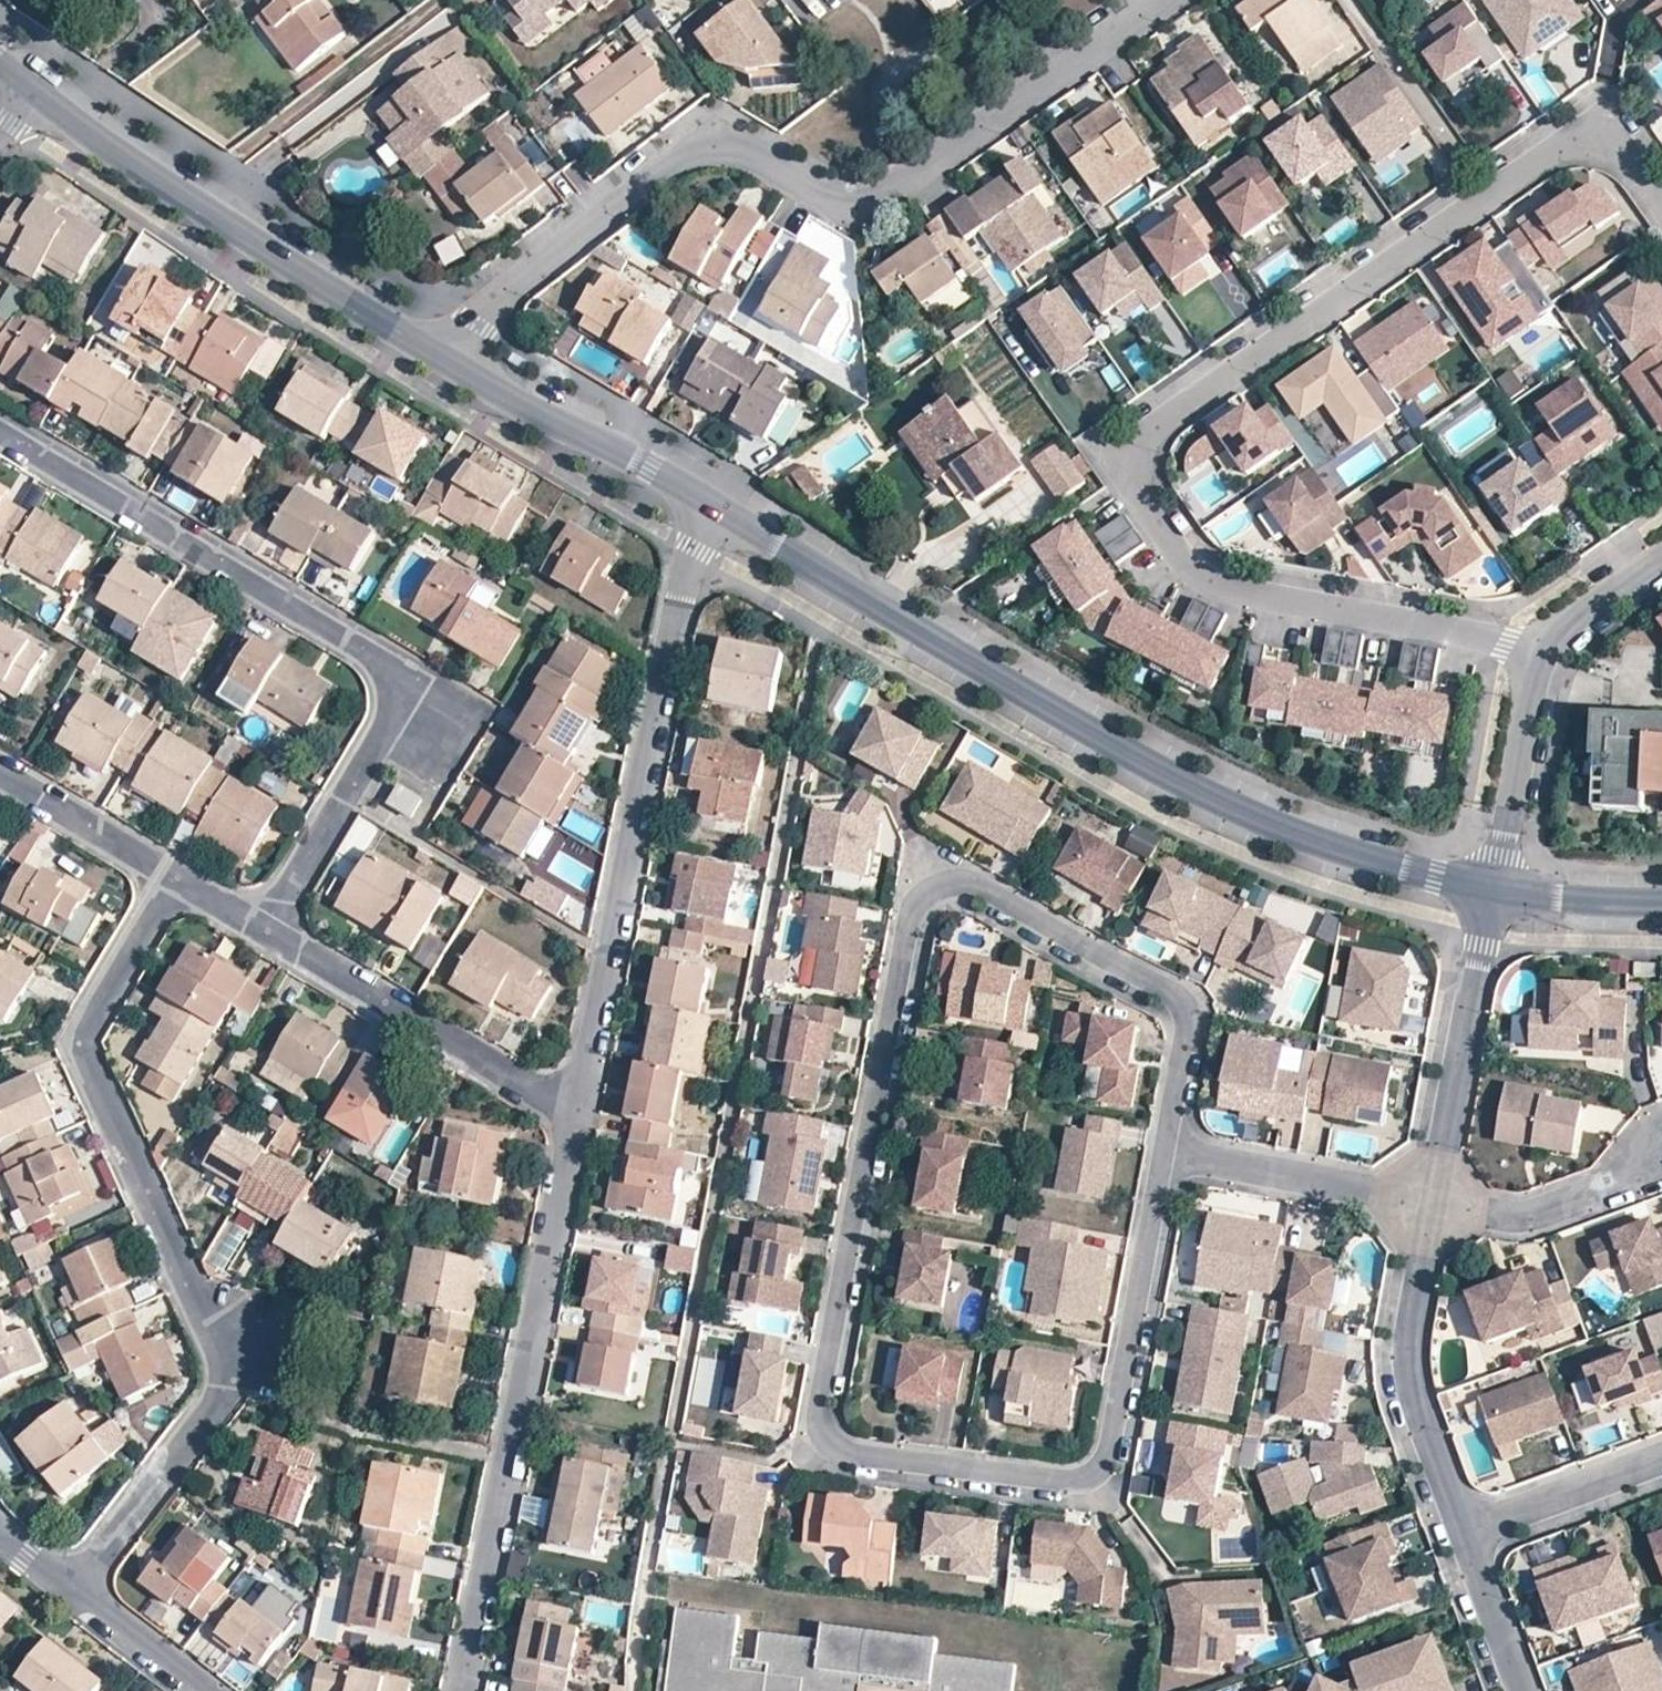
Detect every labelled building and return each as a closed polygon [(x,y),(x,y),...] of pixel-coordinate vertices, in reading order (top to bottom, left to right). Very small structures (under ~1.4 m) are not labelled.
[(297,70),(346,33),(333,17),(330,19),(321,26),(307,9),(317,0),(255,0),(266,13),(257,19),(297,70)] [(307,9),(321,26),(330,19),(317,0),(307,9)] [(530,28),(546,15),(566,0),(509,0),(517,11),(530,28)] [(578,13),(592,2),(598,10),(612,0),(568,0),(578,13)] [(744,71),(716,33),(747,10),(790,68),(801,67),(750,0),(745,0),(698,36),(719,64),(744,71)] [(1303,71),(1342,44),(1311,0),(1252,0),(1237,11),(1253,32),(1268,21),(1303,71)] [(1521,53),(1521,52),(1537,41),(1527,27),(1553,9),(1563,23),(1579,12),(1571,0),(1484,0),(1521,53)] [(1646,12),(1659,30),(1661,28),(1661,1),(1646,12)] [(1505,59),(1467,4),(1430,30),(1442,48),(1428,58),(1455,97),(1471,86),(1462,74),(1482,60),(1489,70),(1505,59)] [(1521,53),(1525,60),(1584,19),(1579,12),(1563,23),(1553,9),(1527,27),(1537,41),(1521,52),(1521,53)] [(790,68),(747,10),(716,33),(744,71),(761,102),(801,82),(790,68)] [(505,18),(526,46),(553,25),(546,15),(530,28),(517,11),(505,18)] [(464,22),(396,75),(410,93),(460,55),(479,41),(464,22)] [(1442,48),(1430,30),(1415,40),(1428,58),(1442,48)] [(1151,81),(1187,133),(1226,106),(1235,119),(1251,107),(1201,36),(1166,62),(1170,68),(1151,81)] [(575,96),(607,138),(673,88),(641,46),(575,96)] [(391,139),(420,178),(425,173),(455,150),(440,130),(489,94),(460,55),(410,93),(383,114),(397,133),(391,139)] [(1423,122),(1381,64),(1331,99),(1371,155),(1407,130),(1408,132),(1423,123),(1423,122)] [(1056,137),(1094,192),(1132,165),(1142,178),(1159,167),(1114,105),(1096,117),(1091,112),(1056,137)] [(1226,106),(1187,133),(1196,147),(1235,119),(1226,106)] [(1341,176),(1357,165),(1323,115),(1308,126),(1303,118),(1267,143),(1298,187),(1332,163),(1341,176)] [(1377,163),(1413,137),(1408,132),(1407,130),(1371,155),(1377,163)] [(455,150),(425,173),(463,222),(476,212),(486,226),(543,181),(510,138),(497,148),(501,153),(473,174),(455,150)] [(1273,213),(1289,204),(1254,154),(1223,175),(1227,180),(1211,191),(1243,238),(1275,216),(1273,213)] [(1042,187),(1021,157),(1007,167),(1010,171),(968,200),(986,226),(992,222),(1021,265),(1063,236),(1034,193),(1042,187)] [(1132,165),(1094,192),(1104,205),(1142,178),(1132,165)] [(1620,214),(1612,202),(1608,197),(1604,193),(1599,190),(1593,188),(1589,187),(1576,197),(1575,195),(1524,230),(1509,241),(1528,268),(1544,257),(1560,246),(1593,223),(1598,230),(1620,214)] [(1196,259),(1221,242),(1190,197),(1175,207),(1181,216),(1146,241),(1174,281),(1200,264),(1196,259)] [(986,226),(968,200),(967,198),(945,213),(964,241),(981,230),(986,226)] [(0,233),(0,247),(16,257),(12,262),(36,277),(46,261),(76,279),(104,235),(74,217),(70,223),(58,215),(60,212),(41,200),(34,211),(19,202),(0,233)] [(704,208),(673,262),(721,289),(763,216),(742,205),(732,223),(704,208)] [(1524,230),(1550,212),(1545,205),(1520,223),(1524,230)] [(58,215),(70,223),(74,217),(62,209),(60,212),(58,215)] [(964,241),(945,213),(932,221),(939,232),(959,261),(964,269),(978,260),(964,241)] [(738,263),(753,272),(778,231),(763,222),(738,263)] [(1011,272),(1021,265),(992,222),(986,226),(981,230),(1011,272)] [(959,261),(939,232),(929,239),(950,267),(959,261)] [(909,283),(937,322),(972,297),(950,267),(929,239),(928,237),(893,262),(909,283)] [(789,269),(762,314),(819,347),(842,308),(834,303),(837,298),(827,292),(832,284),(820,276),(830,260),(799,241),(784,266),(789,269)] [(1149,310),(1165,299),(1126,243),(1077,277),(1104,315),(1116,307),(1137,292),(1144,303),(1149,310)] [(1513,283),(1486,243),(1442,274),(1475,322),(1483,316),(1502,344),(1556,307),(1553,303),(1531,271),(1513,283)] [(623,272),(629,262),(602,245),(590,254),(623,272)] [(1553,271),(1570,259),(1560,246),(1544,257),(1553,271)] [(891,297),(909,283),(893,262),(875,275),(891,297)] [(1209,276),(1200,264),(1174,281),(1183,294),(1209,276)] [(1008,303),(982,267),(972,274),(996,310),(1008,303)] [(1661,347),(1661,301),(1649,282),(1645,285),(1635,270),(1599,295),(1610,310),(1630,340),(1621,347),(1634,367),(1661,347)] [(141,278),(169,295),(173,288),(144,272),(141,278)] [(618,334),(613,344),(647,365),(673,321),(642,302),(646,294),(609,272),(598,291),(591,287),(577,311),(587,316),(618,334)] [(141,278),(116,319),(142,336),(147,328),(166,340),(163,347),(178,355),(180,352),(203,315),(187,304),(190,298),(173,288),(169,295),(141,278)] [(1649,282),(1661,301),(1661,291),(1654,279),(1649,282)] [(1053,371),(1099,341),(1061,287),(1023,313),(1034,328),(1027,333),(1053,371)] [(707,308),(727,320),(739,300),(726,292),(714,297),(707,308)] [(1137,292),(1116,307),(1123,317),(1144,303),(1137,292)] [(686,296),(673,321),(690,331),(704,306),(686,296)] [(1388,392),(1450,350),(1418,304),(1356,347),(1372,369),(1388,392)] [(1600,317),(1621,347),(1630,340),(1610,310),(1600,317)] [(248,369),(260,350),(218,324),(203,315),(180,352),(195,361),(192,368),(235,392),(248,369)] [(218,324),(260,350),(265,342),(223,316),(218,324)] [(581,326),(613,344),(618,334),(587,316),(581,326)] [(72,372),(44,354),(55,335),(31,321),(29,326),(14,317),(8,327),(0,340),(0,360),(6,364),(26,377),(23,383),(54,401),(72,372)] [(260,350),(248,369),(265,378),(284,347),(268,336),(265,342),(260,350)] [(713,341),(683,393),(766,440),(790,399),(781,393),(790,380),(769,368),(766,373),(713,341)] [(1634,367),(1625,373),(1655,416),(1661,411),(1661,347),(1634,367)] [(1357,380),(1335,350),(1281,388),(1302,418),(1326,402),(1355,444),(1402,412),(1388,392),(1372,369),(1357,380)] [(72,372),(54,401),(73,413),(77,405),(87,411),(82,419),(101,430),(105,423),(128,383),(130,381),(83,352),(72,372)] [(298,382),(281,411),(324,439),(329,431),(346,441),(364,412),(318,384),(326,371),(303,358),(291,377),(298,382)] [(26,377),(6,364),(1,370),(23,383),(26,377)] [(1607,418),(1581,381),(1541,409),(1555,429),(1536,443),(1548,460),(1559,475),(1578,462),(1567,445),(1607,418)] [(128,383),(105,423),(137,443),(132,450),(149,460),(153,452),(167,461),(191,421),(128,383)] [(932,482),(941,477),(913,437),(955,408),(948,398),(898,434),(932,482)] [(1296,442),(1272,407),(1256,418),(1251,409),(1217,431),(1227,446),(1248,476),(1296,442)] [(1022,470),(983,414),(968,425),(955,408),(913,437),(941,477),(952,469),(968,491),(976,502),(1022,470)] [(344,444),(402,480),(425,440),(381,413),(378,420),(364,412),(346,441),(344,444)] [(221,504),(251,452),(193,417),(191,421),(167,461),(184,471),(179,480),(221,504)] [(1578,462),(1618,434),(1607,418),(1567,445),(1578,462)] [(101,430),(132,450),(137,443),(105,423),(101,430)] [(1186,474),(1227,446),(1217,431),(1185,454),(1184,458),(1184,462),(1184,467),(1186,472),(1186,474)] [(1082,484),(1055,445),(1035,459),(1054,486),(1050,490),(1057,500),(1082,484)] [(433,528),(442,512),(447,504),(469,466),(450,454),(413,516),(433,528)] [(1054,486),(1035,459),(1030,462),(1050,490),(1054,486)] [(1516,536),(1574,496),(1559,475),(1548,460),(1530,472),(1523,461),(1483,489),(1516,536)] [(515,494),(469,466),(447,504),(475,520),(507,540),(528,506),(513,497),(515,494)] [(820,494),(801,466),(788,474),(808,502),(820,494)] [(955,498),(968,491),(952,469),(941,477),(955,498)] [(1339,504),(1316,471),(1298,483),(1299,484),(1270,505),(1292,538),(1291,539),(1300,552),(1308,554),(1326,543),(1322,537),(1332,530),(1349,519),(1339,504)] [(299,491),(279,526),(297,536),(292,544),(311,556),(336,513),(299,491)] [(1468,536),(1445,503),(1438,502),(1439,494),(1418,491),(1417,498),(1409,497),(1359,532),(1380,563),(1398,550),(1394,544),(1417,528),(1427,530),(1443,553),(1468,536)] [(17,509),(3,500),(0,498),(0,539),(17,509)] [(447,504),(442,512),(470,528),(475,520),(447,504)] [(80,546),(32,517),(17,509),(0,539),(0,548),(10,555),(7,560),(55,587),(80,546)] [(32,517),(80,546),(84,538),(37,509),(32,517)] [(352,571),(373,536),(336,513),(311,556),(332,568),(336,562),(352,571)] [(1105,551),(1135,531),(1123,516),(1095,537),(1105,551)] [(295,574),(307,556),(245,517),(233,536),(295,574)] [(1098,556),(1073,522),(1036,550),(1047,565),(1059,583),(1098,556)] [(297,536),(279,526),(274,534),(292,544),(297,536)] [(544,568),(616,613),(627,593),(604,578),(611,566),(600,560),(607,548),(570,526),(544,568)] [(1450,578),(1482,556),(1468,536),(1443,553),(1427,530),(1417,528),(1394,544),(1398,550),(1420,535),(1450,578)] [(1336,536),(1332,530),(1322,537),(1326,543),(1336,536)] [(1145,545),(1135,531),(1105,551),(1116,566),(1145,545)] [(600,560),(611,566),(618,554),(607,548),(600,560)] [(1083,614),(1121,587),(1098,556),(1059,583),(1071,599),(1081,615),(1083,614)] [(124,563),(101,601),(145,629),(170,589),(124,563)] [(446,635),(498,666),(520,630),(468,599),(477,585),(440,563),(417,602),(453,624),(449,631),(446,635)] [(1047,565),(1036,573),(1048,591),(1059,583),(1047,565)] [(1071,599),(1059,583),(1048,591),(1060,607),(1071,599)] [(1161,619),(1164,611),(1148,603),(1144,610),(1127,601),(1130,599),(1121,587),(1083,614),(1093,627),(1143,654),(1161,619)] [(180,677),(216,617),(170,589),(145,629),(133,649),(180,677)] [(1174,680),(1212,606),(1194,599),(1178,629),(1161,619),(1143,654),(1155,660),(1151,667),(1174,680)] [(453,624),(417,602),(413,609),(449,631),(453,624)] [(1227,614),(1212,606),(1174,680),(1194,690),(1198,683),(1210,690),(1229,656),(1210,646),(1227,614)] [(21,692),(44,652),(0,626),(0,680),(21,692)] [(1340,668),(1347,633),(1329,630),(1323,665),(1340,668)] [(1364,636),(1347,633),(1340,668),(1358,671),(1364,636)] [(569,639),(539,688),(544,692),(588,718),(593,721),(598,724),(609,707),(606,704),(597,699),(607,684),(616,668),(569,639)] [(781,654),(726,643),(720,672),(728,674),(723,702),(770,711),(781,654)] [(1298,680),(1300,669),(1263,662),(1267,647),(1249,643),(1241,686),(1258,688),(1255,705),(1293,712),(1298,680)] [(330,688),(256,644),(222,696),(246,709),(254,694),(308,726),(330,688)] [(1417,681),(1423,647),(1405,644),(1399,678),(1417,681)] [(1440,650),(1423,647),(1417,681),(1434,685),(1440,650)] [(86,649),(77,663),(93,674),(102,659),(86,649)] [(723,702),(728,674),(720,672),(715,701),(723,702)] [(0,680),(0,690),(17,699),(21,692),(0,680)] [(1329,733),(1337,687),(1298,680),(1293,712),(1290,726),(1308,729),(1329,733)] [(607,684),(597,699),(606,704),(615,688),(607,684)] [(1406,739),(1415,693),(1376,686),(1375,694),(1368,732),(1388,736),(1406,739)] [(1368,732),(1375,694),(1337,687),(1329,733),(1348,737),(1366,740),(1368,732)] [(544,692),(516,738),(531,747),(564,768),(577,746),(573,743),(588,718),(544,692)] [(1445,746),(1454,700),(1415,693),(1406,739),(1428,743),(1445,746)] [(86,694),(58,741),(78,752),(82,745),(109,761),(124,769),(147,730),(152,723),(136,715),(132,721),(86,694)] [(938,745),(880,711),(855,754),(898,780),(912,789),(938,745)] [(1596,717),(1595,755),(1611,756),(1609,802),(1628,803),(1629,795),(1661,797),(1661,720),(1596,717)] [(588,718),(573,743),(577,746),(593,721),(588,718)] [(1326,747),(1329,733),(1308,729),(1306,743),(1326,747)] [(209,767),(213,761),(165,734),(162,738),(147,730),(124,769),(139,778),(165,794),(161,801),(182,813),(187,805),(209,767)] [(1345,750),(1348,737),(1329,733),(1326,747),(1345,750)] [(1404,753),(1406,739),(1388,736),(1385,749),(1404,753)] [(1425,757),(1428,743),(1406,739),(1404,753),(1425,757)] [(765,757),(703,744),(696,779),(711,782),(708,794),(704,816),(746,825),(754,786),(759,786),(765,757)] [(109,761),(82,745),(78,752),(105,768),(109,761)] [(531,747),(503,794),(544,820),(547,821),(576,774),(564,768),(531,747)] [(898,780),(855,754),(846,768),(876,785),(878,781),(892,789),(898,780)] [(1051,811),(970,763),(957,784),(973,793),(960,816),(991,834),(988,838),(1022,859),(1051,811)] [(209,767),(187,805),(207,817),(202,824),(250,851),(276,809),(209,767)] [(258,781),(277,791),(285,777),(266,767),(258,781)] [(576,774),(547,821),(557,827),(585,780),(576,774)] [(161,801),(165,794),(139,778),(136,785),(161,801)] [(711,782),(696,779),(693,791),(708,794),(711,782)] [(973,793),(957,784),(941,810),(988,838),(991,834),(960,816),(973,793)] [(490,814),(503,794),(489,786),(466,823),(487,836),(498,818),(490,814)] [(419,800),(401,789),(392,804),(410,815),(419,800)] [(886,804),(862,789),(846,817),(875,822),(886,804)] [(521,857),(544,820),(503,794),(490,814),(498,818),(487,836),(521,857)] [(846,817),(817,811),(807,866),(866,877),(877,822),(875,822),(846,817)] [(872,878),(882,823),(877,822),(866,877),(872,878)] [(250,851),(202,824),(197,832),(246,860),(250,851)] [(1125,844),(1148,857),(1159,836),(1136,824),(1125,844)] [(29,827),(8,856),(23,864),(41,835),(29,827)] [(1145,867),(1078,829),(1055,869),(1078,882),(1084,880),(1091,885),(1089,888),(1105,897),(1102,902),(1119,912),(1145,867)] [(441,898),(368,855),(345,896),(396,926),(389,937),(410,949),(441,898)] [(724,925),(735,866),(680,856),(676,880),(684,881),(678,912),(692,915),(689,932),(722,939),(724,925)] [(62,935),(80,903),(59,891),(64,883),(43,871),(40,877),(24,868),(9,894),(36,911),(32,917),(62,935)] [(1239,910),(1240,908),(1168,874),(1144,925),(1175,940),(1182,924),(1205,934),(1200,945),(1219,954),(1239,910)] [(64,883),(59,891),(80,903),(89,889),(68,876),(64,883)] [(534,884),(526,898),(561,919),(573,899),(544,880),(540,887),(534,884)] [(678,912),(684,881),(676,880),(671,911),(678,912)] [(853,922),(857,902),(809,893),(805,914),(810,915),(804,947),(820,950),(814,987),(855,995),(862,953),(856,952),(858,941),(862,923),(853,922)] [(389,937),(396,926),(345,896),(338,906),(389,937)] [(1239,910),(1219,954),(1215,962),(1232,969),(1234,965),(1248,972),(1250,967),(1257,971),(1257,976),(1283,988),(1304,942),(1239,910)] [(1205,934),(1182,924),(1175,940),(1198,950),(1200,945),(1205,934)] [(724,925),(722,939),(744,943),(753,945),(756,931),(724,925)] [(676,929),(673,947),(703,952),(704,942),(728,948),(727,954),(741,957),(744,943),(722,939),(689,932),(676,929)] [(541,972),(480,936),(452,983),(492,1007),(494,1004),(499,994),(518,1005),(516,1008),(533,1019),(552,986),(538,978),(541,972)] [(862,953),(865,942),(858,941),(856,952),(862,953)] [(191,946),(162,995),(217,1026),(231,1003),(250,1014),(266,989),(191,946)] [(814,987),(820,950),(804,947),(798,984),(814,987)] [(1340,1021),(1397,1032),(1408,974),(1398,960),(1354,951),(1340,1021)] [(33,973),(0,954),(0,1017),(5,1020),(33,973)] [(996,971),(994,971),(993,975),(987,973),(988,964),(989,960),(959,955),(948,1015),(1021,1028),(1030,983),(1013,980),(1014,975),(996,971)] [(1048,987),(1053,963),(1036,960),(1032,985),(1048,987)] [(661,962),(652,1007),(660,1008),(700,1016),(707,972),(661,962)] [(988,964),(987,973),(993,975),(994,971),(996,971),(998,966),(988,964)] [(1660,967),(1635,965),(1634,979),(1659,980),(1660,967)] [(1257,971),(1250,967),(1248,972),(1257,976),(1257,971)] [(1576,1051),(1578,1034),(1578,1029),(1597,1030),(1597,1035),(1596,1057),(1623,1058),(1626,1003),(1600,1002),(1600,988),(1557,986),(1555,1015),(1533,1014),(1531,1042),(1531,1048),(1576,1051)] [(518,1005),(499,994),(494,1004),(513,1014),(516,1008),(518,1005)] [(182,1083),(217,1026),(162,995),(151,1011),(165,1019),(151,1043),(148,1041),(139,1057),(156,1067),(182,1083)] [(1080,1003),(1078,1017),(1089,1018),(1092,1005),(1080,1003)] [(839,1031),(843,1012),(799,1004),(796,1022),(776,1018),(768,1060),(790,1064),(785,1095),(810,1100),(813,1083),(817,1084),(822,1060),(824,1048),(830,1050),(834,1030),(839,1031)] [(700,1076),(712,1018),(700,1016),(660,1008),(654,1039),(645,1038),(639,1064),(681,1072),(700,1076)] [(296,1015),(263,1071),(305,1096),(315,1081),(330,1090),(355,1050),(296,1015)] [(1078,1017),(1068,1015),(1064,1041),(1091,1047),(1087,1066),(1105,1070),(1100,1101),(1130,1107),(1137,1068),(1129,1066),(1123,1065),(1124,1058),(1130,1060),(1136,1028),(1078,1017)] [(1010,1045),(963,1037),(958,1059),(969,1061),(962,1102),(1006,1110),(1014,1068),(1005,1067),(1010,1045)] [(1282,1047),(1231,1038),(1218,1107),(1303,1123),(1306,1107),(1311,1078),(1278,1072),(1282,1047)] [(828,1062),(830,1050),(824,1048),(822,1060),(828,1062)] [(402,1079),(355,1050),(330,1090),(318,1111),(367,1139),(402,1079)] [(1391,1067),(1316,1054),(1311,1078),(1306,1107),(1323,1110),(1324,1110),(1324,1104),(1332,1106),(1329,1116),(1355,1121),(1358,1107),(1383,1112),(1391,1067)] [(666,1149),(681,1072),(639,1064),(629,1118),(636,1120),(632,1142),(666,1149)] [(1100,1101),(1105,1070),(1087,1066),(1081,1098),(1100,1101)] [(182,1083),(156,1067),(144,1085),(170,1102),(182,1083)] [(17,1131),(25,1146),(54,1133),(47,1117),(57,1113),(38,1073),(0,1091),(0,1138),(17,1131)] [(1544,1100),(1545,1093),(1507,1086),(1498,1132),(1536,1139),(1534,1146),(1572,1153),(1581,1107),(1544,1100)] [(1332,1106),(1324,1104),(1324,1110),(1323,1110),(1322,1115),(1329,1116),(1332,1106)] [(1383,1112),(1358,1107),(1355,1121),(1380,1125),(1383,1112)] [(811,1184),(823,1121),(769,1110),(765,1132),(773,1133),(760,1203),(813,1213),(817,1185),(811,1184)] [(248,1139),(266,1149),(284,1119),(272,1112),(260,1133),(254,1129),(248,1139)] [(1117,1142),(1120,1122),(1088,1116),(1084,1135),(1068,1132),(1057,1192),(1101,1200),(1104,1182),(1101,1177),(1102,1170),(1106,1171),(1111,1142),(1117,1142)] [(168,1152),(182,1128),(172,1122),(157,1146),(168,1152)] [(248,1139),(229,1127),(227,1130),(214,1122),(195,1154),(208,1162),(206,1167),(227,1179),(223,1187),(239,1196),(263,1155),(266,1149),(248,1139)] [(465,1144),(468,1127),(448,1123),(444,1140),(440,1139),(436,1160),(427,1158),(422,1181),(447,1186),(455,1142),(465,1144)] [(447,1186),(445,1195),(484,1203),(494,1150),(501,1152),(504,1153),(508,1134),(468,1127),(465,1144),(455,1142),(447,1186)] [(954,1214),(968,1139),(925,1131),(921,1152),(927,1153),(917,1208),(954,1214)] [(1536,1139),(1498,1132),(1497,1139),(1534,1146),(1536,1139)] [(8,1172),(32,1224),(64,1209),(61,1203),(80,1194),(58,1148),(60,1147),(54,1133),(25,1146),(5,1155),(11,1171),(8,1172)] [(811,1184),(817,1185),(826,1142),(819,1141),(811,1184)] [(672,1221),(685,1153),(666,1149),(632,1142),(629,1158),(619,1210),(672,1221)] [(58,1148),(80,1194),(61,1203),(64,1209),(92,1197),(88,1190),(67,1144),(60,1147),(58,1148)] [(168,1152),(157,1146),(153,1152),(159,1166),(168,1152)] [(494,1150),(484,1203),(492,1205),(501,1152),(494,1150)] [(239,1196),(234,1204),(267,1223),(274,1213),(288,1222),(300,1202),(312,1183),(263,1155),(239,1196)] [(97,1159),(111,1190),(118,1186),(105,1156),(97,1159)] [(619,1210),(629,1158),(618,1156),(608,1207),(619,1210)] [(765,1161),(754,1158),(743,1198),(754,1201),(765,1161)] [(278,1240),(331,1272),(353,1234),(300,1202),(288,1222),(278,1240)] [(1240,1221),(1209,1216),(1208,1224),(1238,1229),(1240,1221)] [(1090,1250),(1074,1247),(1078,1228),(1022,1218),(1020,1229),(1037,1233),(1035,1240),(1051,1243),(1047,1269),(1041,1268),(1033,1314),(1093,1325),(1104,1264),(1098,1262),(1090,1250)] [(803,1230),(758,1221),(754,1243),(750,1242),(744,1275),(753,1276),(748,1303),(797,1312),(802,1285),(779,1280),(781,1272),(787,1273),(790,1254),(798,1255),(803,1230)] [(1283,1229),(1240,1221),(1238,1229),(1208,1224),(1196,1286),(1249,1296),(1249,1290),(1271,1294),(1272,1289),(1279,1249),(1283,1229)] [(1652,1222),(1638,1227),(1640,1233),(1654,1228),(1652,1222)] [(1640,1233),(1638,1227),(1591,1243),(1601,1270),(1623,1261),(1628,1274),(1647,1266),(1655,1287),(1661,1285),(1661,1230),(1655,1232),(1654,1228),(1640,1233)] [(1047,1269),(1051,1243),(1035,1240),(1037,1233),(1020,1229),(1017,1244),(1034,1247),(1027,1298),(1035,1300),(1041,1268),(1047,1269)] [(939,1252),(942,1236),(907,1230),(904,1247),(910,1248),(900,1299),(942,1306),(951,1255),(939,1252)] [(11,1240),(17,1254),(23,1252),(40,1244),(34,1232),(30,1234),(27,1233),(11,1240)] [(110,1239),(130,1282),(138,1277),(119,1237),(110,1239)] [(63,1288),(83,1328),(90,1325),(128,1308),(133,1306),(123,1285),(130,1282),(110,1239),(66,1260),(77,1281),(63,1288)] [(23,1252),(30,1269),(54,1258),(47,1240),(40,1244),(23,1252)] [(692,1274),(696,1251),(669,1246),(665,1269),(692,1274)] [(418,1248),(408,1302),(434,1307),(431,1325),(434,1325),(467,1332),(471,1314),(463,1313),(468,1287),(475,1289),(481,1260),(418,1248)] [(1319,1263),(1300,1259),(1301,1252),(1279,1249),(1272,1289),(1293,1293),(1290,1305),(1330,1312),(1339,1267),(1319,1263)] [(1107,1253),(1090,1250),(1098,1262),(1104,1264),(1107,1253)] [(1320,1256),(1301,1252),(1300,1259),(1319,1263),(1320,1256)] [(600,1258),(591,1309),(598,1311),(594,1327),(628,1334),(631,1317),(643,1319),(649,1286),(640,1284),(643,1267),(600,1258)] [(1655,1287),(1647,1266),(1628,1274),(1635,1294),(1655,1287)] [(643,1267),(640,1284),(649,1286),(652,1269),(643,1267)] [(1514,1277),(1511,1269),(1500,1273),(1503,1281),(1514,1277)] [(1548,1287),(1542,1270),(1524,1277),(1523,1273),(1514,1277),(1503,1281),(1468,1294),(1486,1343),(1528,1327),(1540,1323),(1545,1336),(1581,1322),(1565,1281),(1548,1287)] [(753,1276),(744,1275),(744,1274),(735,1272),(730,1299),(748,1303),(753,1276)] [(468,1287),(463,1313),(471,1314),(475,1289),(468,1287)] [(1230,1414),(1248,1316),(1195,1306),(1184,1361),(1194,1363),(1187,1407),(1230,1414)] [(97,1341),(125,1399),(163,1381),(144,1341),(128,1308),(90,1325),(97,1341)] [(643,1319),(631,1317),(628,1334),(639,1336),(643,1319)] [(41,1363),(25,1327),(8,1335),(0,1318),(0,1382),(41,1363)] [(1338,1357),(1318,1353),(1321,1329),(1284,1323),(1280,1347),(1291,1349),(1279,1413),(1327,1422),(1333,1389),(1338,1357)] [(1545,1336),(1540,1323),(1528,1327),(1533,1340),(1545,1336)] [(83,1328),(77,1331),(85,1347),(97,1341),(90,1325),(83,1328)] [(401,1335),(389,1395),(452,1407),(459,1373),(451,1372),(456,1346),(464,1348),(467,1332),(434,1325),(430,1341),(401,1335)] [(591,1347),(584,1386),(628,1395),(639,1336),(628,1334),(594,1327),(591,1347)] [(77,1331),(56,1341),(70,1372),(92,1362),(85,1347),(77,1331)] [(778,1358),(782,1339),(752,1333),(749,1353),(737,1414),(776,1422),(788,1360),(778,1358)] [(584,1386),(591,1347),(581,1345),(577,1364),(570,1362),(566,1383),(584,1386)] [(456,1346),(451,1372),(459,1373),(464,1348),(456,1346)] [(992,1388),(1010,1391),(1005,1422),(1029,1426),(1033,1409),(1069,1415),(1075,1388),(1068,1386),(1073,1358),(1025,1348),(1017,1354),(999,1351),(992,1388)] [(737,1414),(748,1353),(729,1350),(718,1411),(737,1414)] [(962,1360),(907,1350),(899,1391),(906,1401),(929,1405),(938,1397),(955,1400),(962,1360)] [(1640,1363),(1635,1352),(1587,1370),(1601,1408),(1615,1402),(1632,1396),(1634,1403),(1635,1406),(1653,1399),(1651,1393),(1640,1363)] [(1338,1389),(1344,1358),(1338,1357),(1333,1389),(1338,1389)] [(1640,1363),(1651,1393),(1661,1389),(1661,1372),(1657,1357),(1640,1363)] [(1187,1407),(1194,1363),(1184,1361),(1176,1404),(1187,1407)] [(1547,1374),(1480,1398),(1495,1440),(1513,1433),(1519,1431),(1521,1437),(1564,1421),(1547,1374)] [(1585,1376),(1570,1381),(1583,1414),(1598,1408),(1585,1376)] [(1632,1396),(1615,1402),(1617,1409),(1634,1403),(1632,1396)] [(110,1459),(66,1404),(27,1436),(55,1471),(49,1477),(64,1496),(110,1459)] [(1227,1432),(1171,1422),(1167,1448),(1178,1450),(1173,1477),(1169,1499),(1201,1505),(1213,1507),(1215,1495),(1227,1432)] [(1336,1443),(1312,1441),(1311,1461),(1304,1460),(1303,1459),(1258,1475),(1273,1515),(1310,1501),(1317,1520),(1357,1505),(1354,1496),(1378,1487),(1371,1466),(1361,1465),(1363,1445),(1356,1444),(1358,1429),(1337,1427),(1336,1443)] [(296,1524),(313,1476),(304,1471),(311,1452),(303,1449),(304,1445),(264,1431),(256,1455),(269,1460),(262,1482),(248,1478),(239,1504),(296,1524)] [(1513,1433),(1495,1440),(1501,1454),(1518,1447),(1513,1433)] [(55,1471),(27,1436),(20,1441),(49,1477),(55,1471)] [(617,1514),(627,1455),(584,1446),(582,1462),(570,1460),(566,1480),(557,1479),(554,1501),(600,1510),(617,1514)] [(1173,1477),(1178,1450),(1167,1448),(1162,1475),(1173,1477)] [(755,1464),(694,1453),(689,1484),(706,1487),(704,1495),(717,1514),(709,1557),(753,1565),(765,1500),(754,1498),(756,1487),(751,1486),(755,1464)] [(269,1460),(256,1455),(248,1478),(262,1482),(269,1460)] [(566,1480),(570,1460),(562,1459),(557,1479),(566,1480)] [(376,1462),(364,1524),(366,1524),(363,1541),(378,1544),(423,1553),(426,1536),(416,1535),(419,1520),(430,1522),(438,1473),(376,1462)] [(1378,1487),(1354,1496),(1357,1505),(1360,1513),(1384,1504),(1378,1487)] [(1213,1507),(1201,1505),(1198,1520),(1226,1526),(1229,1511),(1238,1513),(1241,1500),(1215,1495),(1213,1507)] [(874,1524),(857,1502),(811,1496),(805,1543),(848,1549),(855,1558),(868,1560),(866,1578),(890,1581),(897,1527),(874,1524)] [(591,1554),(600,1510),(554,1501),(548,1526),(556,1527),(552,1546),(591,1554)] [(996,1525),(930,1517),(926,1556),(953,1559),(973,1561),(971,1576),(990,1578),(991,1567),(995,1535),(996,1525)] [(1075,1534),(1062,1533),(1062,1526),(1038,1522),(1032,1563),(1067,1568),(1080,1585),(1078,1603),(1121,1608),(1125,1571),(1107,1569),(1109,1555),(1088,1529),(1076,1527),(1075,1534)] [(1387,1566),(1384,1559),(1388,1557),(1395,1555),(1383,1522),(1326,1544),(1332,1561),(1322,1565),(1338,1608),(1346,1606),(1352,1621),(1417,1597),(1411,1580),(1395,1587),(1387,1566)] [(185,1523),(157,1560),(166,1567),(182,1545),(180,1543),(191,1528),(185,1523)] [(544,1545),(552,1546),(556,1527),(548,1526),(544,1545)] [(1076,1527),(1062,1526),(1062,1533),(1075,1534),(1076,1527)] [(229,1557),(191,1528),(180,1543),(182,1545),(166,1567),(157,1560),(141,1580),(170,1603),(175,1596),(205,1619),(225,1593),(227,1590),(212,1579),(229,1557)] [(1650,1538),(1661,1571),(1661,1534),(1650,1538)] [(1009,1570),(1013,1537),(995,1535),(991,1567),(1009,1570)] [(365,1559),(352,1625),(399,1635),(406,1602),(408,1603),(415,1572),(420,1573),(423,1553),(378,1544),(375,1562),(365,1559)] [(1576,1566),(1574,1558),(1539,1570),(1549,1596),(1544,1598),(1552,1619),(1557,1617),(1562,1633),(1637,1605),(1615,1545),(1599,1551),(1601,1557),(1603,1564),(1579,1572),(1576,1566)] [(1601,1557),(1576,1566),(1579,1572),(1603,1564),(1601,1557)] [(866,1578),(868,1560),(855,1558),(846,1565),(845,1575),(866,1578)] [(973,1561),(953,1559),(952,1573),(971,1576),(973,1561)] [(1338,1608),(1322,1565),(1312,1569),(1328,1612),(1338,1608)] [(1549,1596),(1539,1570),(1534,1572),(1544,1598),(1549,1596)] [(239,1603),(225,1593),(205,1619),(220,1629),(218,1632),(261,1665),(292,1622),(287,1618),(299,1602),(273,1581),(252,1609),(241,1601),(239,1603)] [(1264,1586),(1184,1588),(1169,1591),(1178,1631),(1174,1668),(1218,1674),(1225,1626),(1264,1626),(1264,1586)] [(13,1609),(0,1599),(0,1626),(13,1609)] [(408,1603),(406,1602),(399,1635),(407,1637),(413,1604),(408,1603)] [(517,1681),(562,1690),(565,1671),(569,1672),(577,1627),(569,1626),(572,1610),(531,1602),(528,1618),(517,1681)] [(1013,1663),(933,1653),(935,1638),(821,1623),(818,1639),(758,1631),(757,1632),(754,1660),(732,1657),(737,1614),(675,1607),(670,1644),(677,1645),(674,1670),(667,1669),(664,1690),(1010,1690),(1013,1663)] [(1562,1633),(1557,1617),(1552,1619),(1557,1634),(1562,1633)] [(1264,1626),(1225,1626),(1220,1663),(1232,1665),(1236,1637),(1264,1637),(1264,1626)] [(309,1640),(306,1654),(313,1656),(314,1650),(318,1652),(320,1642),(309,1640)] [(36,1690),(95,1690),(100,1684),(46,1641),(18,1676),(36,1690)] [(199,1661),(219,1673),(230,1654),(210,1642),(199,1661)] [(1650,1642),(1570,1672),(1577,1690),(1661,1690),(1661,1675),(1650,1642)] [(268,1671),(279,1679),(299,1654),(289,1645),(268,1671)] [(1381,1656),(1353,1667),(1357,1680),(1327,1690),(1453,1690),(1437,1648),(1399,1662),(1395,1651),(1381,1656)] [(320,1664),(315,1690),(410,1690),(411,1682),(320,1664)] [(562,1690),(517,1681),(515,1690),(562,1690)]
